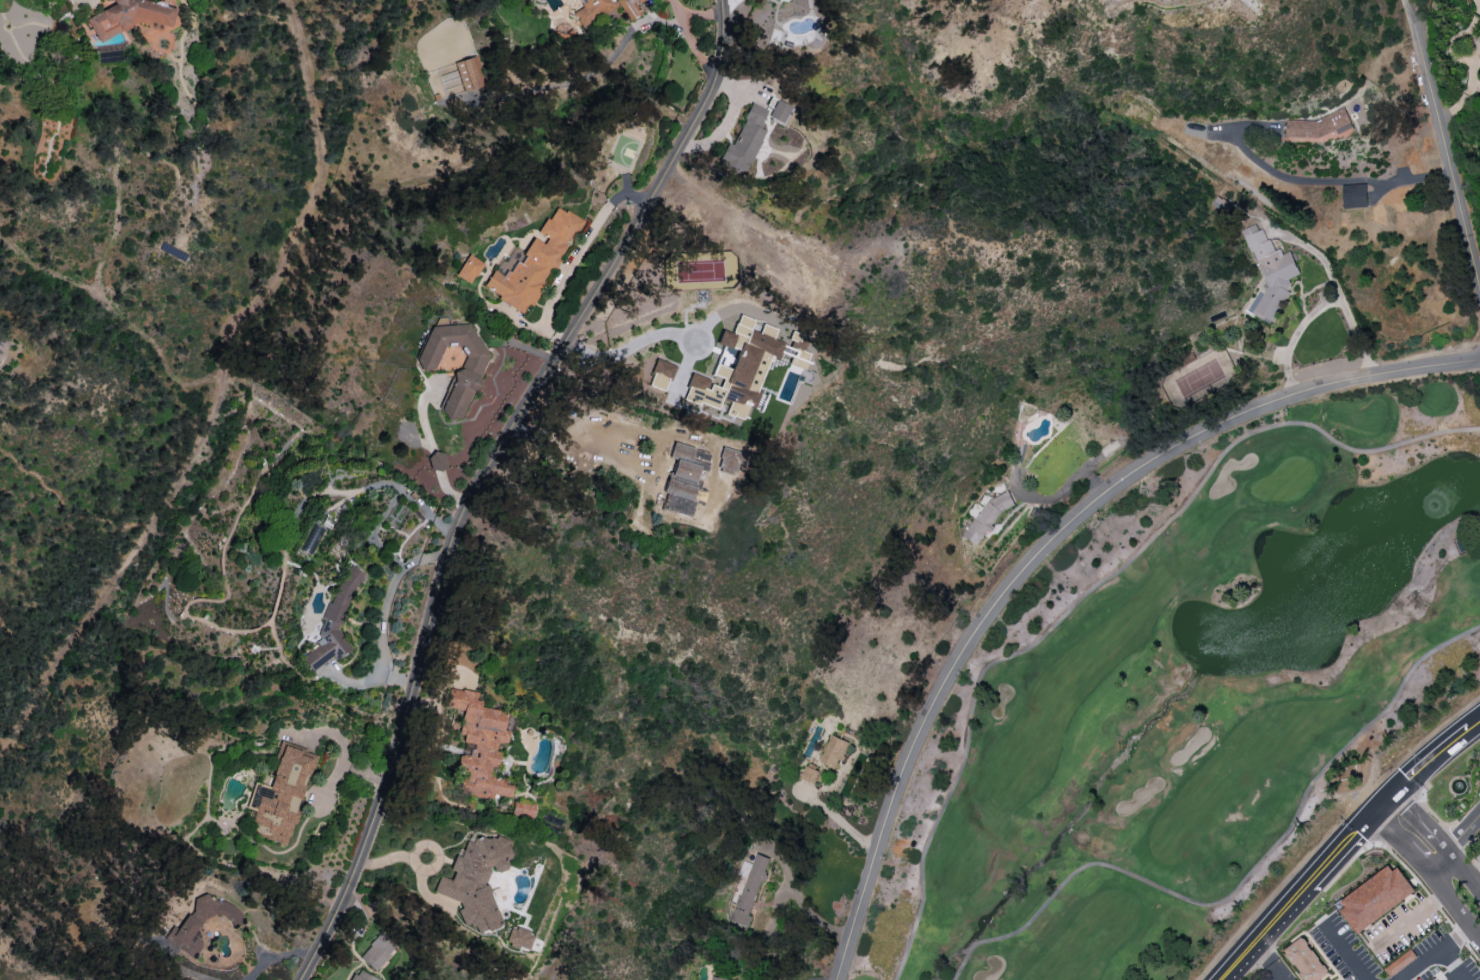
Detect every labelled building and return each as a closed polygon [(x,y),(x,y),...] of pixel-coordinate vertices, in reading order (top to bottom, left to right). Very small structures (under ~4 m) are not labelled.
[(86,17),(97,41),(143,21),(168,26),(171,25),(175,7),(154,2),(155,2),(148,0),(111,0),(113,5),(86,17)] [(612,0),(579,0),(582,7),(573,12),(581,26),(616,7),(612,0)] [(644,10),(639,2),(642,0),(615,0),(627,20),(644,10)] [(486,84),(476,55),(454,62),(464,92),(486,84)] [(768,117),(782,123),(789,106),(775,100),(768,117)] [(732,145),(726,142),(717,163),(744,175),(764,130),(758,128),(767,110),(751,102),(732,145)] [(1287,120),(1286,141),(1324,142),(1331,139),(1339,139),(1355,133),(1344,108),(1312,121),(1287,120)] [(1368,207),(1367,184),(1342,185),(1343,208),(1368,207)] [(481,289),(523,311),(527,303),(532,306),(579,219),(553,205),(538,233),(545,237),(542,243),(531,238),(518,262),(514,260),(505,277),(492,270),(481,289)] [(1239,232),(1268,284),(1263,295),(1257,292),(1247,312),(1274,325),(1290,292),(1288,288),(1294,277),(1301,273),(1290,251),(1286,253),(1274,247),(1270,240),(1267,239),(1262,230),(1252,225),(1239,232)] [(482,263),(467,254),(454,274),(469,284),(482,263)] [(753,409),(767,357),(778,360),(783,342),(772,339),(775,328),(761,324),(759,332),(750,330),(753,319),(737,314),(732,333),(720,330),(716,343),(736,349),(731,369),(714,364),(711,375),(721,377),(719,387),(709,384),(710,378),(690,373),(682,399),(718,409),(720,399),(753,409)] [(431,326),(414,359),(419,367),(425,370),(433,370),(448,340),(459,346),(465,356),(459,368),(454,371),(448,384),(448,391),(439,409),(443,417),(448,419),(459,419),(474,391),(479,387),(478,377),(484,367),(484,365),(488,356),(469,324),(431,326)] [(802,344),(795,342),(789,365),(803,368),(805,361),(798,360),(802,344)] [(671,378),(675,364),(655,359),(651,373),(671,378)] [(710,452),(672,443),(669,457),(675,459),(670,479),(666,478),(662,493),(665,493),(661,508),(690,515),(693,502),(701,504),(705,490),(699,489),(701,480),(695,479),(697,469),(705,471),(710,452)] [(426,455),(431,472),(446,467),(441,451),(426,455)] [(338,628),(354,587),(364,581),(367,573),(347,565),(333,599),(329,602),(316,632),(319,636),(314,647),(300,656),(310,671),(331,657),(337,659),(351,650),(338,628)] [(506,709),(475,705),(477,692),(448,688),(445,707),(463,709),(459,741),(473,743),(471,756),(458,754),(456,772),(463,773),(460,793),(492,798),(493,795),(510,797),(512,780),(489,777),(490,764),(498,765),(499,753),(495,752),(496,741),(506,743),(508,731),(503,730),(506,709)] [(835,768),(839,760),(842,761),(850,743),(831,735),(820,761),(835,768)] [(315,755),(281,744),(268,787),(254,782),(246,808),(254,810),(249,827),(266,833),(264,839),(286,845),(315,755)] [(819,769),(804,766),(801,780),(817,783),(819,769)] [(498,927),(499,922),(486,880),(489,867),(497,872),(508,869),(505,859),(512,857),(507,838),(499,836),(490,839),(482,837),(476,839),(470,835),(463,846),(461,854),(453,857),(450,869),(453,871),(451,879),(438,876),(434,891),(443,893),(446,889),(452,890),(456,902),(462,905),(458,912),(462,925),(473,922),(476,933),(498,927)] [(770,858),(755,853),(751,865),(743,862),(739,874),(745,876),(730,920),(747,926),(770,858)] [(1393,862),(1341,900),(1346,907),(1341,911),(1358,934),(1415,893),(1393,862)] [(196,891),(177,934),(168,930),(162,943),(193,956),(201,938),(195,935),(205,913),(240,928),(246,913),(196,891)] [(504,945),(527,950),(532,933),(509,927),(504,945)] [(380,933),(358,957),(375,971),(396,948),(380,933)] [(1306,979),(1322,979),(1330,974),(1305,936),(1285,950),(1306,979)] [(1385,969),(1392,977),(1418,957),(1411,948),(1385,969)] [(353,966),(346,979),(379,979),(353,966)]
